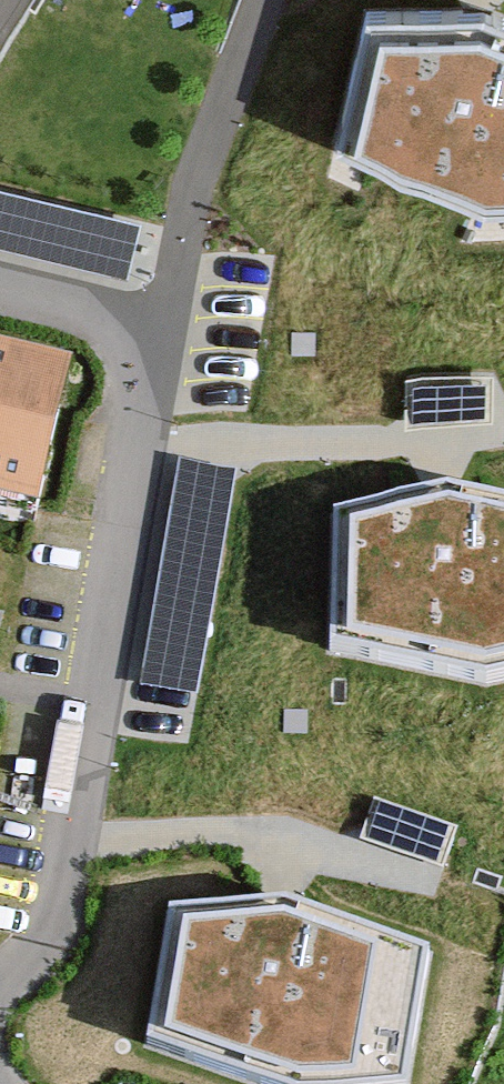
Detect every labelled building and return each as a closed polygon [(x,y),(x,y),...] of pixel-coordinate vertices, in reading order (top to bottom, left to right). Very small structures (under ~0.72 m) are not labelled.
[(372,13),(343,150),(483,213),(503,214),(503,21),(493,17),(372,13)] [(0,196),(0,249),(126,278),(137,228),(0,196)] [(57,496),(88,357),(0,337),(0,483),(57,496)] [(486,388),(409,393),(411,425),(488,420),(486,388)] [(236,471),(179,461),(140,680),(198,690),(236,471)] [(331,651),(487,684),(503,680),(503,488),(456,478),(336,507),(331,651)] [(452,826),(378,801),(366,836),(440,861),(452,826)] [(151,1054),(228,1083),(404,1083),(428,952),(288,905),(173,916),(151,1054)]
